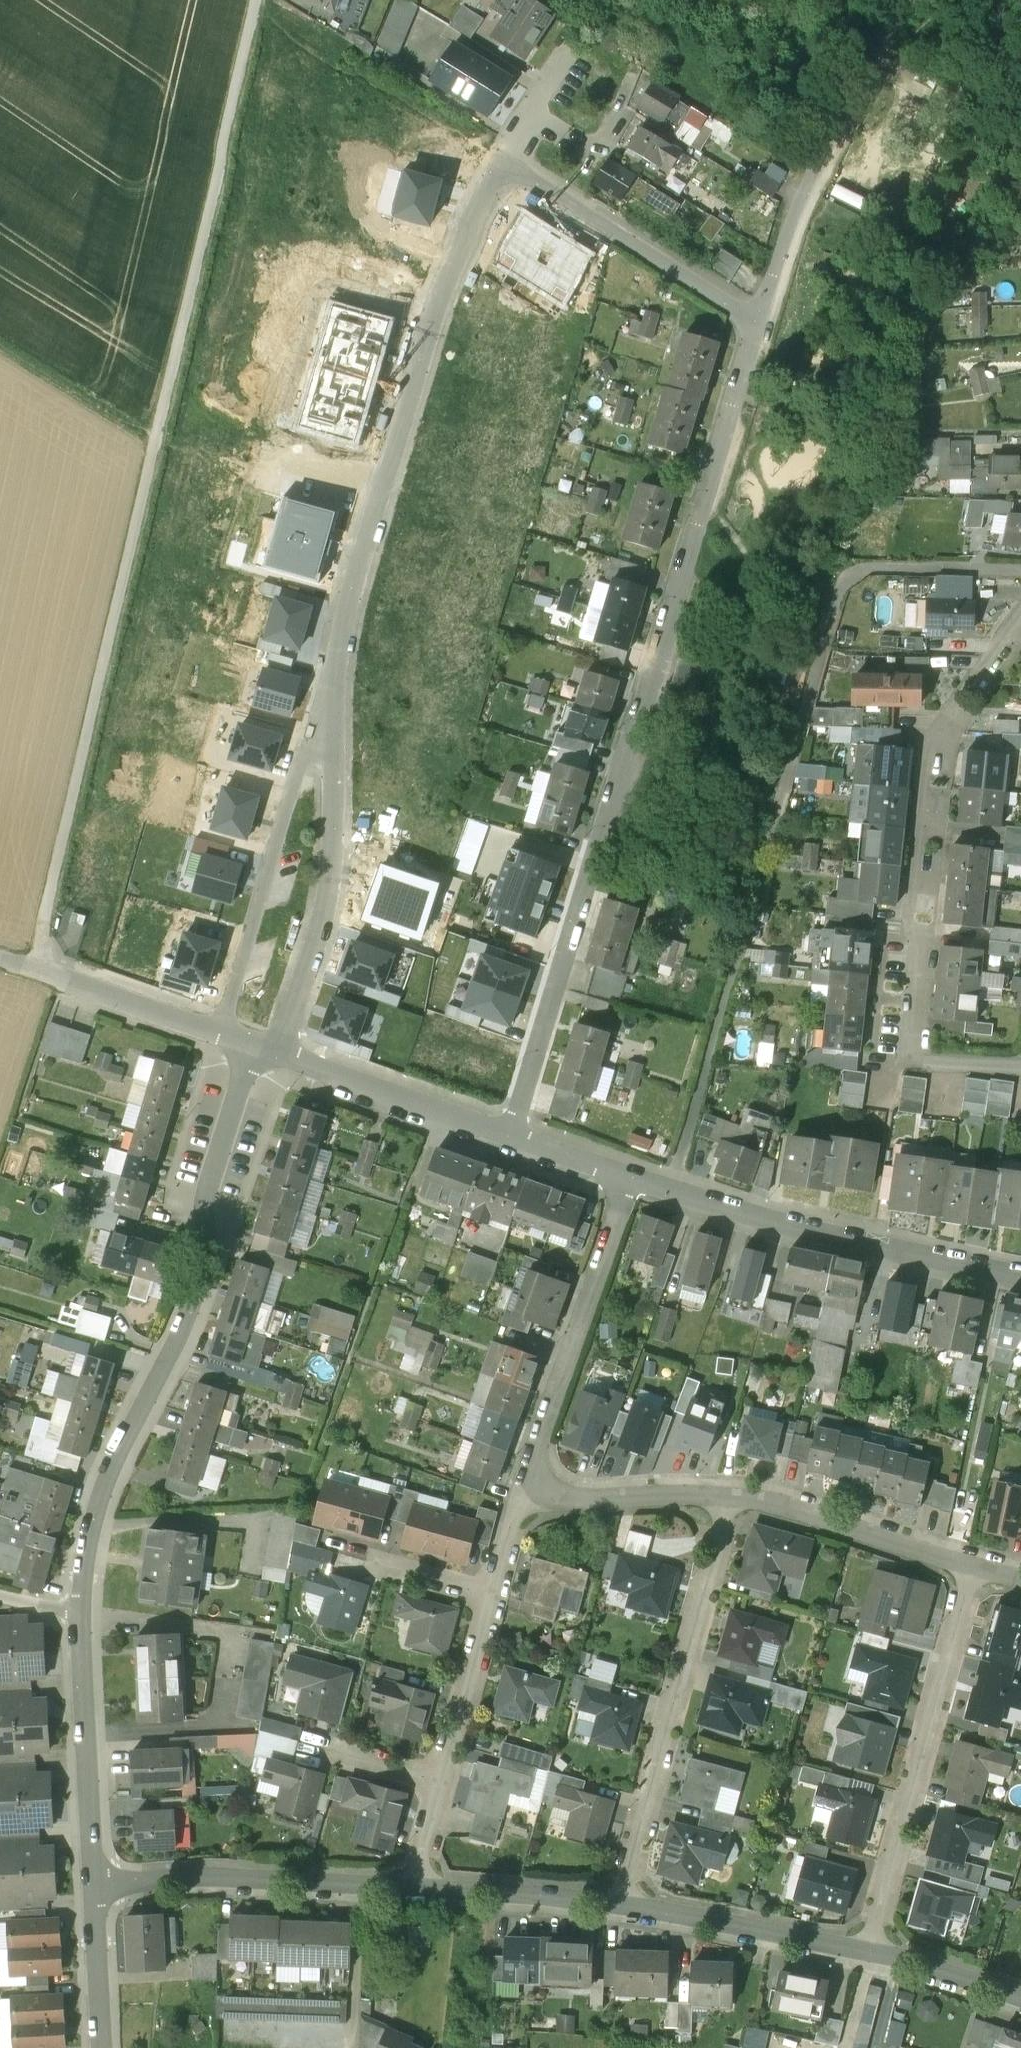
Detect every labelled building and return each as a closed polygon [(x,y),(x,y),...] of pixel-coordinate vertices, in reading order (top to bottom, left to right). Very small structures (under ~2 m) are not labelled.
[(303,2),(335,11),(339,0),(304,0),(303,2)] [(375,46),(396,58),(418,7),(416,6),(406,0),(394,0),(375,46)] [(532,0),(500,0),(496,6),(493,4),(491,8),(506,19),(491,41),(499,46),(496,50),(502,54),(505,50),(522,61),(553,13),(532,0)] [(463,5),(449,26),(470,39),(484,19),(463,5)] [(366,40),(347,33),(344,39),(371,56),(374,49),(366,40)] [(513,78),(455,41),(429,82),(488,118),(513,78)] [(933,88),(941,72),(931,67),(926,75),(915,69),(920,60),(912,55),(907,65),(904,63),(900,71),(933,88)] [(676,100),(652,86),(640,106),(664,120),(669,112),(676,100)] [(690,109),(676,100),(669,112),(683,120),(685,117),(690,109)] [(701,115),(690,109),(685,117),(696,124),(701,115)] [(669,112),(664,120),(679,129),(683,120),(669,112)] [(712,115),(705,126),(730,142),(737,131),(712,115)] [(683,120),(679,129),(675,136),(699,151),(709,133),(696,124),(685,117),(683,120)] [(642,129),(629,150),(660,168),(663,163),(664,161),(672,148),(642,129)] [(681,153),(672,148),(664,161),(663,163),(671,168),(681,153)] [(681,153),(671,168),(679,173),(685,164),(691,168),(695,162),(681,153)] [(636,177),(609,160),(593,185),(622,201),(627,193),(636,177)] [(765,175),(780,183),(787,171),(772,162),(765,175)] [(757,170),(750,183),(773,196),(780,183),(765,175),(757,170)] [(394,215),(430,225),(442,182),(406,172),(394,215)] [(680,205),(636,177),(627,193),(670,221),(680,205)] [(831,194),(879,217),(884,206),(836,184),(831,194)] [(503,334),(545,222),(508,208),(465,320),(503,334)] [(710,216),(698,233),(711,241),(723,224),(710,216)] [(722,249),(709,269),(730,282),(742,262),(722,249)] [(986,293),(972,293),(973,307),(986,306),(986,293)] [(331,303),(312,364),(372,381),(391,322),(331,303)] [(986,306),(973,307),(973,320),(987,320),(986,306)] [(658,311),(644,307),(637,333),(652,336),(658,311)] [(987,320),(973,320),(974,338),(987,338),(987,320)] [(685,331),(668,386),(666,386),(649,442),(684,452),(701,396),(703,397),(720,341),(685,331)] [(352,447),(372,381),(312,364),(292,429),(352,447)] [(983,367),(970,370),(973,383),(986,381),(983,367)] [(986,381),(973,383),(976,397),(1002,391),(998,377),(986,381)] [(633,398),(620,394),(613,419),(625,423),(633,398)] [(950,441),(949,439),(915,439),(915,459),(937,459),(936,466),(939,466),(950,466),(950,455),(950,441)] [(970,441),(950,441),(950,455),(970,455),(970,441)] [(970,455),(950,455),(950,466),(950,479),(969,479),(970,479),(970,469),(970,455)] [(990,455),(990,469),(978,469),(978,493),(996,494),(996,487),(1020,487),(1020,461),(1020,455),(990,455)] [(950,466),(939,466),(939,479),(950,479),(950,466)] [(978,469),(970,469),(970,479),(969,479),(969,484),(966,487),(966,493),(978,493),(978,469)] [(675,492),(640,481),(623,537),(658,547),(675,492)] [(606,489),(593,485),(586,510),(598,514),(606,489)] [(570,490),(566,509),(584,513),(588,494),(570,490)] [(261,566),(317,582),(325,554),(327,554),(331,539),(329,539),(337,511),(281,495),(261,566)] [(966,526),(983,527),(985,511),(986,500),(969,499),(966,526)] [(1000,514),(1002,501),(986,500),(985,511),(992,513),(1000,514)] [(1002,501),(1000,514),(1011,515),(1013,503),(1002,501)] [(992,513),(988,544),(1007,547),(1016,548),(1020,549),(1020,517),(1011,515),(992,513)] [(1016,548),(1007,547),(1006,554),(1014,555),(1016,548)] [(613,576),(637,583),(640,573),(642,564),(602,553),(597,571),(613,576)] [(637,583),(613,576),(603,608),(636,618),(646,586),(637,583)] [(977,579),(940,578),(940,595),(939,601),(976,603),(977,579)] [(276,597),(293,602),(297,591),(261,581),(258,592),(276,597)] [(577,586),(563,582),(559,595),(573,599),(577,586)] [(573,599),(559,595),(555,608),(569,612),(573,599)] [(976,603),(939,601),(940,595),(933,595),(932,601),(930,629),(975,631),(976,603)] [(293,602),(276,597),(265,638),(282,643),(299,648),(310,607),(293,602)] [(636,618),(603,608),(594,639),(627,649),(636,618)] [(279,655),(282,643),(265,638),(258,636),(255,648),(270,652),(279,655)] [(623,665),(627,649),(602,642),(597,658),(623,665)] [(270,652),(267,663),(290,670),(293,658),(279,655),(270,652)] [(257,703),(291,712),(302,674),(290,670),(267,663),(257,703)] [(893,669),(877,669),(877,678),(893,678),(893,669)] [(618,680),(585,670),(576,702),(608,712),(618,680)] [(534,677),(531,689),(544,693),(548,681),(534,677)] [(877,678),(855,677),(854,699),(876,699),(877,678)] [(893,678),(877,678),(876,699),(876,705),(892,706),(920,706),(921,678),(893,678)] [(544,693),(531,689),(527,701),(541,705),(544,693)] [(608,712),(576,702),(566,734),(596,743),(599,744),(608,712)] [(892,706),(876,705),(876,715),(876,716),(891,717),(892,706)] [(835,728),(835,710),(815,709),(810,727),(835,728)] [(835,710),(835,728),(853,729),(862,729),(863,715),(865,715),(866,715),(866,711),(835,710)] [(891,717),(876,716),(876,715),(866,715),(865,715),(863,715),(862,729),(891,730),(891,717)] [(996,721),(995,735),(1007,735),(1019,736),(1020,722),(996,721)] [(280,736),(237,724),(227,758),(270,770),(280,736)] [(862,729),(853,729),(851,745),(875,748),(900,750),(902,731),(891,730),(862,729)] [(566,734),(556,731),(551,746),(562,750),(591,759),(596,743),(566,734)] [(1007,735),(1007,748),(1020,748),(1020,736),(1019,736),(1007,735)] [(900,750),(875,748),(871,787),(908,791),(912,751),(900,750)] [(591,759),(562,750),(557,765),(586,774),(591,759)] [(1007,757),(967,752),(963,789),(1003,793),(1007,757)] [(586,774),(557,765),(548,796),(581,806),(590,775),(586,774)] [(834,769),(820,768),(819,781),(833,783),(834,769)] [(520,774),(507,770),(503,782),(516,787),(520,774)] [(833,783),(819,781),(818,794),(832,796),(833,783)] [(516,787),(503,782),(499,795),(513,799),(516,787)] [(908,791),(871,787),(867,826),(904,829),(908,791)] [(257,797),(224,788),(212,828),(246,838),(257,797)] [(1003,793),(963,789),(960,823),(1000,827),(1003,793)] [(581,806),(548,796),(538,828),(571,838),(581,806)] [(475,875),(491,827),(469,820),(452,868),(475,875)] [(904,829),(867,826),(863,864),(900,868),(904,829)] [(1004,841),(1008,841),(1020,843),(1020,829),(1006,827),(1004,841)] [(203,855),(224,862),(229,846),(196,837),(191,852),(203,855)] [(1008,841),(1007,854),(1020,855),(1020,843),(1008,841)] [(820,846),(806,844),(805,857),(819,859),(820,846)] [(989,851),(952,847),(948,886),(985,890),(989,851)] [(496,925),(536,939),(562,867),(521,853),(517,864),(507,861),(490,909),(500,912),(496,925)] [(224,862),(203,855),(192,891),(231,902),(241,866),(224,862)] [(819,859),(805,857),(804,871),(817,872),(819,859)] [(360,919),(419,940),(439,885),(380,864),(360,919)] [(900,868),(863,864),(860,900),(859,902),(874,904),(896,906),(900,868)] [(985,890),(948,886),(944,925),(980,928),(985,890)] [(985,890),(980,928),(992,929),(996,891),(985,890)] [(874,904),(859,902),(860,900),(829,897),(827,915),(872,921),(874,904)] [(639,909),(606,900),(597,932),(630,942),(639,909)] [(85,916),(72,912),(68,922),(82,926),(85,916)] [(872,921),(827,915),(826,931),(836,932),(836,931),(871,935),(872,921)] [(992,929),(991,942),(1020,945),(1020,933),(992,929)] [(836,932),(826,931),(822,969),(832,971),(836,932)] [(871,935),(836,931),(836,932),(832,971),(869,975),(873,935),(871,935)] [(630,942),(597,932),(588,964),(595,966),(621,973),(630,942)] [(218,944),(184,934),(172,975),(206,985),(218,944)] [(681,943),(667,939),(663,952),(677,956),(681,943)] [(484,957),(503,963),(507,953),(472,940),(468,951),(484,957)] [(991,942),(989,955),(1020,958),(1020,945),(991,942)] [(392,957),(353,943),(341,975),(373,987),(381,989),(392,957)] [(984,953),(943,948),(939,983),(980,988),(981,974),(984,953)] [(790,952),(776,950),(775,964),(789,965),(790,952)] [(677,956),(663,952),(660,965),(673,969),(675,960),(677,956)] [(474,983),(521,1000),(531,973),(503,963),(484,957),(474,983)] [(789,965),(775,964),(774,977),(788,979),(789,965)] [(595,966),(586,996),(611,1003),(615,1004),(621,1005),(629,975),(621,973),(595,966)] [(869,975),(832,971),(828,1010),(865,1014),(869,975)] [(163,972),(159,985),(193,995),(197,982),(172,975),(163,972)] [(1009,977),(981,974),(980,988),(1013,991),(1014,982),(1008,981),(1009,977)] [(511,1028),(521,1000),(474,983),(464,1011),(484,1018),(511,1028)] [(980,988),(939,983),(935,1017),(967,1021),(976,1022),(980,988)] [(381,989),(373,987),(369,998),(397,1008),(401,997),(381,989)] [(611,1003),(586,996),(583,1008),(608,1014),(611,1003)] [(366,1012),(333,1000),(322,1032),(338,1038),(354,1044),(366,1012)] [(480,1030),(484,1018),(464,1011),(450,1006),(446,1017),(480,1030)] [(865,1014),(828,1010),(825,1049),(830,1049),(861,1052),(865,1014)] [(976,1022),(967,1021),(966,1033),(993,1036),(994,1024),(976,1022)] [(68,1030),(49,1023),(40,1052),(58,1059),(58,1058),(68,1030)] [(610,1034),(576,1024),(567,1056),(601,1066),(610,1034)] [(89,1035),(69,1028),(68,1030),(58,1058),(79,1064),(89,1035)] [(777,1029),(763,1028),(761,1042),(776,1044),(777,1029)] [(354,1044),(338,1038),(334,1049),(369,1062),(373,1051),(354,1044)] [(860,1071),(861,1052),(830,1049),(828,1070),(860,1071)] [(95,1066),(108,1070),(109,1065),(110,1066),(113,1055),(99,1051),(95,1066)] [(601,1066),(567,1056),(557,1087),(561,1088),(583,1094),(592,1097),(601,1066)] [(132,1079),(149,1083),(155,1061),(138,1057),(132,1079)] [(182,1069),(155,1061),(149,1083),(175,1091),(182,1069)] [(645,1065),(631,1061),(627,1074),(641,1078),(645,1065)] [(108,1070),(107,1072),(121,1076),(123,1069),(110,1066),(109,1065),(108,1070)] [(868,1074),(845,1071),(843,1082),(866,1086),(868,1074)] [(121,1076),(107,1072),(105,1079),(119,1083),(121,1076)] [(641,1078),(627,1074),(623,1086),(637,1090),(641,1078)] [(928,1080),(904,1077),(903,1089),(926,1092),(928,1080)] [(991,1082),(967,1079),(966,1091),(989,1094),(989,1091),(991,1082)] [(1015,1083),(991,1080),(991,1082),(989,1091),(1013,1094),(1015,1083)] [(866,1086),(843,1082),(841,1094),(865,1098),(866,1086)] [(175,1091),(149,1083),(142,1107),(169,1115),(175,1091)] [(583,1094),(561,1088),(553,1115),(575,1121),(583,1094)] [(926,1092),(903,1089),(901,1101),(925,1104),(926,1092)] [(989,1094),(966,1091),(964,1102),(987,1105),(988,1103),(989,1094)] [(1013,1094),(989,1091),(989,1094),(988,1103),(1012,1107),(1013,1094)] [(865,1098),(841,1094),(840,1106),(863,1109),(865,1098)] [(925,1104),(901,1101),(899,1112),(923,1115),(925,1104)] [(987,1105),(964,1102),(962,1114),(986,1117),(986,1115),(987,1105)] [(1012,1107),(988,1103),(987,1105),(986,1115),(1010,1119),(1012,1107)] [(169,1115),(142,1107),(135,1131),(162,1139),(169,1115)] [(325,1117),(292,1107),(283,1137),(315,1147),(325,1117)] [(109,1116),(96,1112),(94,1119),(107,1123),(109,1116)] [(696,1139),(719,1148),(722,1141),(753,1152),(758,1139),(766,1141),(774,1120),(755,1113),(749,1129),(703,1113),(696,1139)] [(107,1123),(94,1119),(92,1125),(105,1129),(107,1123)] [(9,1125),(2,1147),(16,1151),(23,1129),(9,1125)] [(162,1139),(135,1131),(129,1153),(155,1161),(162,1139)] [(654,1138),(632,1132),(629,1143),(650,1149),(654,1138)] [(315,1147),(283,1137),(273,1168),(306,1179),(315,1147)] [(877,1147),(834,1139),(833,1146),(792,1139),(785,1183),(833,1191),(834,1184),(870,1190),(877,1147)] [(753,1152),(722,1141),(719,1148),(716,1156),(722,1158),(717,1172),(751,1185),(753,1181),(762,1156),(753,1152)] [(374,1152),(362,1148),(358,1161),(370,1165),(374,1152)] [(482,1165),(437,1149),(420,1195),(455,1207),(466,1211),(482,1165)] [(155,1161),(129,1153),(122,1177),(148,1185),(155,1161)] [(776,1161),(762,1156),(753,1181),(771,1188),(776,1161)] [(925,1162),(900,1158),(893,1206),(918,1210),(925,1162)] [(95,1162),(82,1159),(81,1165),(93,1169),(95,1162)] [(370,1165),(358,1161),(354,1174),(366,1178),(370,1165)] [(950,1165),(925,1162),(918,1210),(938,1213),(939,1217),(943,1218),(950,1169),(950,1165)] [(93,1169),(81,1165),(79,1172),(92,1176),(93,1169)] [(527,1181),(482,1165),(466,1211),(464,1216),(509,1232),(514,1220),(527,1181)] [(306,1179),(273,1168),(263,1199),(296,1209),(306,1179)] [(975,1173),(950,1169),(943,1218),(962,1220),(964,1225),(968,1226),(975,1173)] [(1001,1176),(975,1173),(968,1226),(973,1226),(976,1222),(994,1225),(1001,1176)] [(1001,1173),(1001,1176),(994,1225),(999,1226),(1002,1222),(1020,1225),(1020,1219),(1020,1175),(1001,1173)] [(148,1185),(122,1177),(115,1201),(141,1209),(148,1185)] [(306,1179),(296,1209),(315,1215),(324,1185),(306,1179)] [(564,1194),(527,1181),(514,1220),(550,1234),(564,1194)] [(63,1197),(82,1203),(86,1190),(68,1183),(63,1197)] [(586,1203),(564,1194),(550,1234),(570,1241),(572,1242),(580,1221),(586,1203)] [(296,1209),(263,1199),(253,1232),(274,1238),(286,1242),(296,1209)] [(141,1209),(115,1201),(112,1212),(118,1214),(138,1219),(141,1209)] [(112,1212),(94,1207),(88,1226),(111,1234),(112,1231),(113,1231),(118,1214),(112,1212)] [(466,1211),(455,1207),(449,1226),(459,1230),(464,1216),(466,1211)] [(305,1247),(315,1215),(296,1209),(286,1242),(305,1247)] [(355,1215),(342,1210),(338,1223),(351,1227),(355,1215)] [(673,1227),(645,1217),(633,1253),(660,1263),(664,1252),(673,1227)] [(591,1226),(580,1221),(572,1242),(570,1241),(568,1248),(581,1252),(591,1226)] [(351,1227),(338,1223),(335,1236),(347,1240),(351,1227)] [(449,1226),(438,1223),(432,1240),(453,1248),(459,1230),(449,1226)] [(113,1231),(112,1231),(111,1234),(102,1264),(134,1274),(143,1240),(113,1231)] [(274,1238),(255,1232),(251,1246),(270,1252),(274,1238)] [(699,1232),(684,1285),(699,1289),(698,1291),(703,1292),(704,1290),(709,1292),(724,1239),(699,1232)] [(10,1253),(14,1240),(2,1236),(0,1242),(0,1250),(10,1253)] [(27,1244),(14,1240),(10,1253),(23,1257),(27,1244)] [(175,1250),(143,1240),(134,1274),(152,1279),(165,1283),(175,1250)] [(270,1252),(251,1246),(246,1263),(265,1269),(270,1252)] [(730,1305),(752,1311),(752,1309),(761,1273),(766,1254),(745,1248),(730,1305)] [(834,1257),(792,1248),(785,1281),(796,1284),(795,1290),(808,1293),(809,1286),(827,1290),(834,1257)] [(499,1263),(469,1252),(461,1277),(490,1287),(499,1263)] [(677,1256),(664,1252),(660,1263),(652,1285),(665,1289),(677,1256)] [(552,1265),(526,1256),(521,1270),(529,1273),(530,1271),(548,1277),(552,1265)] [(868,1264),(834,1257),(827,1290),(827,1292),(857,1298),(860,1299),(868,1264)] [(246,1263),(237,1261),(228,1290),(258,1299),(267,1271),(265,1269),(246,1263)] [(286,1276),(267,1271),(258,1299),(276,1305),(286,1276)] [(548,1277),(530,1271),(529,1273),(522,1293),(559,1306),(567,1284),(548,1277)] [(761,1273),(752,1309),(764,1312),(768,1298),(773,1276),(761,1273)] [(152,1279),(134,1274),(128,1294),(146,1299),(152,1279)] [(909,1327),(913,1302),(916,1287),(888,1281),(879,1328),(907,1334),(909,1327)] [(258,1299),(228,1290),(218,1322),(248,1331),(258,1299)] [(827,1292),(825,1291),(821,1309),(818,1322),(849,1328),(851,1328),(857,1298),(827,1292)] [(941,1292),(940,1301),(933,1334),(930,1346),(973,1355),(984,1301),(941,1292)] [(559,1306),(522,1293),(514,1315),(514,1317),(532,1323),(551,1330),(559,1306)] [(1010,1294),(1007,1305),(1001,1304),(996,1327),(1020,1333),(1020,1297),(1010,1294)] [(99,1300),(87,1296),(82,1309),(95,1313),(99,1300)] [(793,1304),(768,1298),(764,1312),(763,1319),(774,1322),(775,1319),(789,1323),(793,1304)] [(940,1301),(928,1298),(926,1305),(922,1329),(921,1331),(933,1334),(940,1301)] [(258,1299),(248,1331),(267,1336),(276,1305),(258,1299)] [(909,1327),(922,1329),(926,1305),(913,1302),(909,1327)] [(326,1307),(314,1303),(310,1316),(322,1320),(326,1307)] [(990,1332),(995,1333),(996,1327),(1001,1304),(996,1303),(990,1332)] [(821,1309),(799,1305),(795,1324),(803,1325),(817,1328),(818,1322),(821,1309)] [(665,1307),(656,1339),(669,1343),(678,1311),(665,1307)] [(95,1313),(82,1309),(75,1332),(103,1341),(110,1318),(95,1313)] [(532,1323),(514,1317),(514,1315),(506,1312),(502,1324),(528,1333),(532,1323)] [(322,1320),(310,1316),(306,1329),(319,1333),(322,1320)] [(422,1316),(403,1324),(409,1337),(427,1330),(422,1316)] [(322,1320),(319,1333),(349,1342),(353,1330),(322,1320)] [(248,1331),(218,1322),(208,1353),(210,1354),(232,1361),(238,1363),(248,1331)] [(849,1328),(818,1322),(817,1328),(816,1336),(807,1385),(837,1394),(849,1328)] [(817,1328),(803,1325),(802,1334),(816,1336),(817,1328)] [(996,1327),(995,1333),(1001,1334),(996,1357),(1005,1359),(1011,1360),(1016,1349),(1020,1342),(1020,1333),(996,1327)] [(248,1331),(238,1363),(256,1368),(267,1336),(248,1331)] [(86,1342),(62,1335),(58,1348),(82,1355),(86,1342)] [(444,1345),(430,1340),(426,1352),(440,1357),(444,1345)] [(541,1359),(509,1348),(498,1378),(530,1390),(541,1359)] [(1016,1349),(1011,1360),(1020,1364),(1020,1352),(1016,1349)] [(440,1357),(426,1352),(422,1365),(435,1370),(440,1357)] [(34,1357),(20,1353),(19,1360),(33,1364),(34,1357)] [(114,1362),(88,1354),(81,1378),(107,1385),(114,1362)] [(232,1361),(210,1354),(209,1360),(206,1368),(228,1375),(232,1361)] [(1005,1359),(996,1357),(994,1366),(1003,1368),(1005,1359)] [(33,1364),(19,1360),(17,1366),(31,1370),(33,1364)] [(983,1363),(972,1360),(966,1386),(978,1389),(983,1363)] [(228,1375),(206,1368),(201,1383),(223,1390),(228,1375)] [(107,1385),(81,1378),(74,1402),(100,1409),(107,1385)] [(530,1390),(498,1378),(487,1409),(519,1421),(530,1390)] [(689,1378),(676,1411),(687,1416),(694,1398),(695,1399),(701,1383),(689,1378)] [(303,1385),(290,1381),(286,1393),(299,1397),(303,1385)] [(225,1392),(196,1383),(187,1412),(217,1421),(225,1392)] [(627,1395),(612,1390),(608,1400),(612,1402),(604,1423),(615,1427),(621,1411),(627,1395)] [(225,1392),(217,1421),(231,1425),(240,1396),(225,1392)] [(608,1401),(584,1392),(565,1444),(593,1454),(604,1423),(612,1402),(608,1400),(608,1401)] [(299,1397),(286,1393),(282,1407),(295,1411),(299,1397)] [(717,1430),(726,1405),(710,1398),(708,1403),(695,1399),(694,1398),(687,1416),(675,1448),(690,1454),(692,1448),(709,1455),(718,1430),(717,1430)] [(20,1404),(7,1400),(5,1406),(18,1410),(20,1404)] [(100,1409),(74,1402),(67,1425),(93,1432),(100,1409)] [(422,1407),(408,1402),(404,1414),(418,1419),(422,1407)] [(661,1414),(638,1405),(634,1415),(625,1439),(622,1447),(646,1455),(649,1446),(661,1414)] [(18,1410),(5,1406),(3,1413),(16,1417),(18,1410)] [(519,1421),(487,1409),(476,1440),(508,1451),(519,1421)] [(839,1426),(842,1415),(822,1410),(819,1421),(839,1426)] [(634,1415),(621,1411),(615,1427),(612,1435),(625,1439),(634,1415)] [(217,1421),(187,1412),(178,1443),(207,1452),(211,1438),(217,1421)] [(418,1419),(404,1414),(400,1426),(413,1431),(418,1419)] [(672,1418),(661,1414),(649,1446),(661,1451),(672,1418)] [(781,1425),(747,1418),(740,1453),(773,1460),(781,1425)] [(990,1447),(993,1421),(981,1420),(977,1446),(990,1447)] [(231,1425),(217,1421),(211,1438),(244,1448),(249,1431),(231,1425)] [(778,1456),(789,1459),(795,1434),(797,1423),(786,1421),(778,1456)] [(93,1432),(67,1425),(60,1449),(86,1457),(93,1432)] [(842,1431),(818,1427),(815,1440),(809,1465),(808,1469),(825,1472),(824,1474),(831,1476),(840,1433),(841,1433),(842,1431)] [(841,1433),(840,1433),(831,1476),(848,1479),(847,1482),(853,1483),(863,1441),(864,1441),(864,1438),(841,1433)] [(795,1434),(789,1459),(800,1461),(805,1437),(795,1434)] [(815,1440),(806,1438),(806,1437),(805,1437),(800,1461),(799,1462),(809,1465),(815,1440)] [(508,1451),(476,1440),(465,1471),(497,1482),(508,1451)] [(864,1441),(863,1441),(853,1483),(870,1487),(869,1490),(876,1491),(885,1449),(886,1449),(887,1446),(864,1441)] [(178,1443),(168,1476),(188,1481),(198,1484),(206,1456),(207,1452),(178,1443)] [(886,1449),(885,1449),(876,1491),(892,1495),(892,1497),(898,1499),(908,1457),(909,1454),(886,1449)] [(79,1459),(57,1453),(54,1464),(76,1470),(79,1459)] [(225,1462),(206,1456),(198,1484),(196,1492),(215,1498),(225,1462)] [(279,1461),(266,1457),(262,1469),(275,1473),(279,1461)] [(931,1462),(909,1457),(908,1457),(898,1499),(914,1503),(914,1505),(921,1507),(922,1503),(928,1478),(931,1462)] [(54,1464),(52,1463),(49,1475),(73,1481),(76,1470),(54,1464)] [(46,1477),(7,1466),(0,1490),(4,1491),(39,1501),(46,1478),(46,1477)] [(275,1473),(262,1469),(258,1482),(271,1486),(275,1473)] [(490,1480),(465,1471),(460,1483),(485,1493),(490,1480)] [(286,1477),(275,1473),(271,1486),(282,1489),(286,1477)] [(188,1481),(168,1476),(165,1488),(184,1494),(188,1481)] [(72,1485),(46,1478),(39,1501),(65,1508),(72,1485)] [(938,1480),(928,1478),(922,1503),(930,1505),(936,1481),(938,1482),(938,1480)] [(938,1482),(936,1481),(930,1505),(930,1506),(941,1509),(946,1485),(947,1485),(947,1484),(938,1482)] [(357,1490),(326,1482),(315,1522),(346,1531),(357,1490)] [(997,1483),(987,1530),(1014,1536),(1017,1522),(1020,1502),(1020,1488),(997,1483)] [(405,1489),(390,1485),(386,1498),(388,1498),(382,1517),(396,1521),(405,1489)] [(947,1485),(946,1485),(941,1509),(940,1510),(952,1513),(957,1488),(947,1485)] [(420,1493),(405,1489),(396,1521),(409,1525),(415,1506),(416,1506),(420,1493)] [(386,1498),(357,1490),(346,1531),(376,1539),(382,1517),(388,1498),(386,1498)] [(4,1491),(0,1504),(0,1516),(32,1525),(39,1501),(4,1491)] [(65,1508),(39,1501),(32,1525),(58,1533),(65,1508)] [(275,1509),(264,1566),(287,1570),(290,1553),(292,1541),(295,1523),(298,1506),(275,1509)] [(416,1506),(415,1506),(409,1525),(403,1546),(434,1555),(446,1514),(416,1506)] [(499,1512),(479,1507),(475,1522),(476,1523),(471,1541),(489,1547),(499,1512)] [(475,1522),(446,1514),(434,1555),(465,1563),(471,1541),(476,1523),(475,1522)] [(25,1549),(32,1525),(0,1516),(0,1542),(25,1549)] [(320,1530),(295,1523),(292,1541),(315,1547),(320,1530)] [(58,1533),(32,1525),(25,1549),(51,1557),(58,1533)] [(205,1535),(150,1527),(147,1547),(155,1548),(152,1565),(195,1571),(197,1556),(202,1556),(205,1535)] [(810,1540),(775,1531),(772,1543),(807,1553),(810,1540)] [(772,1543),(749,1537),(744,1555),(747,1556),(740,1582),(752,1585),(776,1592),(776,1590),(783,1566),(802,1571),(807,1553),(772,1543)] [(315,1547),(292,1541),(290,1553),(329,1564),(332,1552),(315,1547)] [(18,1575),(19,1574),(18,1573),(25,1549),(0,1542),(0,1570),(18,1575)] [(51,1557),(25,1549),(18,1573),(19,1574),(44,1581),(51,1557)] [(623,1556),(610,1553),(603,1578),(616,1581),(618,1575),(623,1556)] [(677,1571),(623,1556),(618,1575),(637,1580),(630,1605),(665,1614),(677,1571)] [(589,1573),(535,1558),(523,1601),(535,1605),(558,1611),(564,1586),(584,1591),(589,1573)] [(195,1571),(152,1565),(150,1583),(142,1582),(140,1601),(195,1609),(198,1588),(193,1587),(195,1571)] [(366,1588),(312,1572),(306,1590),(325,1596),(318,1621),(353,1631),(366,1588)] [(910,1580),(883,1572),(869,1619),(886,1624),(920,1634),(933,1589),(909,1582),(910,1580)] [(44,1581),(19,1574),(18,1575),(16,1586),(40,1593),(44,1581)] [(776,1592),(752,1585),(750,1596),(773,1602),(777,1590),(776,1590),(776,1592)] [(455,1611),(400,1596),(395,1614),(415,1620),(408,1645),(443,1654),(455,1611)] [(1000,1604),(992,1631),(989,1630),(984,1647),(988,1648),(1012,1655),(1012,1654),(1018,1633),(1020,1633),(1020,1610),(1000,1604)] [(558,1611),(535,1605),(531,1616),(555,1622),(558,1611)] [(787,1625),(732,1610),(720,1654),(732,1657),(755,1663),(762,1638),(782,1644),(787,1625)] [(0,1616),(0,1628),(12,1628),(12,1615),(0,1616)] [(886,1624),(869,1619),(863,1617),(859,1630),(883,1636),(886,1624)] [(0,1628),(0,1653),(41,1651),(39,1627),(12,1628),(0,1628)] [(178,1634),(136,1635),(138,1679),(180,1677),(178,1634)] [(275,1644),(251,1639),(244,1678),(268,1682),(275,1644)] [(914,1661),(860,1646),(855,1664),(874,1670),(867,1695),(890,1701),(901,1705),(914,1661)] [(1012,1655),(988,1648),(984,1660),(1007,1667),(1013,1668),(1016,1655),(1012,1654),(1012,1655)] [(0,1653),(0,1678),(12,1678),(42,1676),(41,1651),(0,1653)] [(338,1669),(292,1656),(285,1682),(304,1687),(297,1711),(336,1721),(349,1674),(337,1671),(338,1669)] [(755,1663),(732,1657),(729,1669),(748,1674),(752,1675),(755,1663)] [(984,1660),(983,1660),(980,1672),(1004,1678),(1007,1667),(984,1660)] [(755,1663),(752,1675),(772,1681),(774,1681),(777,1669),(755,1663)] [(405,1671),(382,1665),(377,1680),(400,1687),(405,1671)] [(526,1674),(505,1668),(504,1670),(507,1670),(503,1685),(500,1684),(493,1711),(527,1721),(534,1696),(553,1701),(559,1682),(526,1673),(526,1674)] [(980,1672),(980,1673),(982,1674),(976,1694),(973,1693),(966,1718),(978,1721),(996,1726),(1003,1701),(1020,1706),(1020,1683),(1004,1678),(980,1672)] [(589,1678),(576,1674),(570,1697),(583,1701),(586,1689),(589,1678)] [(748,1674),(745,1686),(768,1692),(772,1681),(752,1675),(748,1674)] [(180,1677),(138,1679),(140,1723),(181,1722),(180,1677)] [(745,1686),(714,1677),(702,1721),(737,1730),(744,1705),(763,1710),(768,1692),(745,1686)] [(13,1690),(12,1678),(0,1678),(0,1690),(13,1690)] [(268,1682),(244,1678),(237,1717),(261,1721),(262,1717),(268,1682)] [(613,1684),(589,1678),(586,1689),(610,1695),(613,1684)] [(400,1687),(377,1680),(372,1699),(391,1704),(384,1729),(419,1739),(431,1695),(400,1687)] [(610,1695),(586,1689),(583,1701),(581,1707),(601,1713),(597,1724),(594,1738),(628,1747),(640,1704),(610,1695)] [(0,1690),(0,1703),(13,1702),(13,1690),(0,1690)] [(890,1701),(867,1695),(864,1706),(887,1712),(888,1707),(890,1701)] [(0,1703),(0,1727),(44,1725),(43,1700),(13,1702),(0,1703)] [(864,1706),(850,1702),(846,1715),(850,1716),(851,1715),(892,1726),(895,1714),(887,1712),(864,1706)] [(601,1713),(581,1707),(578,1719),(597,1724),(601,1713)] [(892,1726),(851,1715),(850,1716),(838,1761),(883,1774),(888,1754),(884,1753),(892,1726)] [(261,1721),(260,1731),(273,1734),(297,1741),(300,1728),(262,1717),(261,1721)] [(996,1726),(978,1721),(975,1732),(1005,1740),(1008,1729),(996,1726)] [(0,1727),(0,1752),(15,1751),(16,1752),(45,1750),(44,1725),(0,1727)] [(290,1766),(293,1755),(269,1748),(273,1734),(260,1731),(255,1757),(268,1760),(290,1766)] [(297,1741),(273,1734),(269,1748),(293,1755),(297,1741)] [(216,1736),(184,1737),(185,1749),(217,1748),(216,1736)] [(1012,1756),(958,1741),(946,1785),(952,1786),(981,1794),(988,1769),(1007,1774),(1012,1756)] [(541,1752),(504,1743),(500,1757),(501,1758),(535,1767),(537,1767),(541,1752)] [(181,1750),(132,1752),(133,1787),(182,1785),(181,1750)] [(0,1752),(0,1765),(16,1764),(16,1752),(15,1751),(0,1752)] [(554,1756),(541,1752),(537,1767),(550,1771),(554,1756)] [(746,1772),(691,1757),(679,1800),(709,1808),(709,1807),(715,1809),(721,1785),(740,1790),(746,1772)] [(535,1767),(501,1758),(498,1769),(533,1778),(535,1767)] [(290,1766),(268,1760),(263,1779),(282,1784),(275,1810),(311,1819),(323,1775),(290,1766)] [(498,1769),(478,1763),(467,1807),(476,1810),(502,1816),(508,1791),(528,1797),(533,1778),(498,1769)] [(0,1765),(0,1777),(17,1776),(16,1764),(0,1765)] [(825,1770),(803,1764),(799,1780),(821,1786),(825,1770)] [(851,1777),(825,1770),(821,1786),(847,1792),(851,1777)] [(0,1777),(0,1802),(48,1799),(47,1774),(17,1776),(0,1777)] [(586,1780),(563,1774),(559,1786),(583,1792),(586,1780)] [(330,1799),(343,1803),(349,1780),(336,1776),(330,1799)] [(877,1785),(851,1777),(847,1792),(872,1800),(877,1785)] [(404,1795),(349,1780),(343,1803),(363,1808),(354,1840),(389,1849),(404,1795)] [(583,1792),(559,1786),(555,1804),(575,1809),(568,1834),(601,1843),(613,1801),(583,1792)] [(847,1792),(821,1786),(816,1804),(836,1809),(829,1834),(863,1843),(875,1800),(872,1800),(847,1792)] [(981,1794),(952,1786),(948,1800),(977,1808),(981,1794)] [(192,1797),(161,1798),(162,1812),(173,1811),(193,1810),(192,1797)] [(0,1802),(0,1826),(19,1825),(19,1826),(49,1824),(48,1799),(0,1802)] [(341,1810),(343,1803),(330,1799),(327,1807),(341,1810)] [(715,1809),(709,1807),(709,1808),(706,1820),(731,1827),(735,1814),(715,1809)] [(502,1816),(476,1810),(470,1838),(494,1844),(502,1816)] [(995,1825),(941,1810),(926,1869),(941,1873),(946,1856),(963,1861),(964,1860),(970,1837),(991,1843),(995,1825)] [(162,1812),(134,1813),(136,1850),(175,1848),(173,1811),(162,1812)] [(706,1820),(700,1819),(697,1831),(728,1839),(731,1827),(706,1820)] [(697,1831),(674,1824),(661,1870),(696,1880),(703,1853),(723,1859),(728,1839),(697,1831)] [(0,1826),(0,1839),(20,1838),(19,1826),(19,1825),(0,1826)] [(0,1839),(0,1851),(21,1850),(20,1838),(0,1839)] [(830,1847),(806,1840),(803,1852),(827,1858),(830,1847)] [(0,1851),(0,1875),(52,1872),(50,1848),(21,1850),(0,1851)] [(963,1861),(946,1856),(941,1873),(953,1876),(980,1883),(984,1866),(964,1860),(963,1861)] [(856,1871),(807,1857),(796,1897),(845,1911),(856,1871)] [(0,1875),(0,1880),(1,1897),(1,1898),(23,1897),(23,1898),(53,1896),(52,1872),(0,1875)] [(980,1883),(953,1876),(950,1887),(976,1895),(987,1898),(990,1886),(980,1883)] [(950,1887),(922,1879),(910,1923),(945,1932),(952,1907),(970,1912),(971,1913),(973,1906),(976,1895),(950,1887)] [(1,1898),(1,1897),(0,1897),(0,1911),(19,1910),(24,1910),(23,1898),(23,1897),(1,1898)] [(973,1906),(971,1913),(970,1912),(967,1922),(974,1924),(980,1920),(976,1914),(978,1908),(973,1906)] [(24,1910),(19,1910),(20,1922),(45,1920),(45,1909),(24,1910)] [(161,1914),(126,1916),(129,1972),(164,1970),(161,1914)] [(278,1917),(231,1915),(230,1924),(229,1959),(277,1961),(277,1965),(349,1967),(351,1923),(278,1921),(278,1917)] [(20,1922),(9,1922),(10,1948),(58,1946),(57,1920),(45,1920),(20,1922)] [(230,1924),(218,1923),(217,1954),(217,1959),(229,1959),(230,1924)] [(542,1938),(528,1938),(528,1936),(521,1936),(521,1937),(506,1937),(506,1956),(505,1981),(519,1982),(520,1982),(526,1982),(541,1982),(542,1938)] [(594,1940),(542,1938),(541,1982),(592,1984),(593,1984),(593,1977),(594,1940)] [(58,1946),(10,1948),(12,1974),(48,1972),(60,1972),(58,1946)] [(618,1950),(606,1949),(605,1978),(605,1985),(617,1985),(618,1950)] [(670,1951),(618,1950),(617,1985),(617,1989),(617,1994),(668,1996),(668,1991),(669,1991),(670,1951)] [(217,1954),(191,1955),(192,1981),(217,1980),(217,1959),(217,1954)] [(506,1956),(494,1955),(493,1980),(505,1981),(506,1956)] [(733,1962),(693,1961),(692,2001),(693,2001),(732,2002),(733,1962)] [(830,1981),(780,1971),(774,2006),(821,2016),(823,2017),(830,1981)] [(48,1972),(23,1974),(24,1986),(48,1984),(48,1972)] [(605,1978),(593,1977),(593,1984),(592,1984),(591,2006),(604,2006),(605,1985),(605,1978)] [(48,1984),(24,1986),(24,1998),(49,1996),(48,1984)] [(937,2015),(942,1998),(901,1986),(896,2003),(937,2015)] [(24,1998),(13,1999),(14,2024),(62,2022),(61,1996),(49,1996),(24,1998)] [(346,2000),(216,1996),(215,2019),(345,2023),(346,2000)] [(880,1997),(870,2036),(885,2041),(890,2022),(895,2001),(880,1997)] [(0,1999),(0,2000),(0,2025),(14,2024),(13,1999),(0,1999)] [(680,2001),(666,2001),(665,2025),(679,2025),(680,2001)] [(692,2001),(680,2001),(679,2025),(679,2031),(692,2031),(693,2001),(692,2001)] [(823,2017),(821,2016),(817,2040),(838,2045),(844,2021),(823,2017)] [(965,2039),(980,2044),(987,2021),(973,2017),(965,2039)] [(360,2018),(359,2047),(377,2047),(385,2028),(360,2018)] [(1004,2027),(987,2021),(980,2044),(992,2047),(996,2038),(1000,2039),(1004,2027)] [(14,2024),(16,2047),(62,2047),(63,2047),(62,2022),(14,2024)] [(890,2022),(885,2041),(901,2046),(906,2026),(890,2022)] [(0,2025),(0,2047),(16,2047),(14,2024),(0,2025)] [(748,2025),(743,2046),(742,2047),(765,2047),(769,2030),(748,2025)] [(1004,2027),(1000,2039),(1018,2045),(1020,2046),(1020,2032),(1004,2027)] [(385,2028),(377,2047),(420,2047),(412,2045),(414,2040),(385,2028)]
